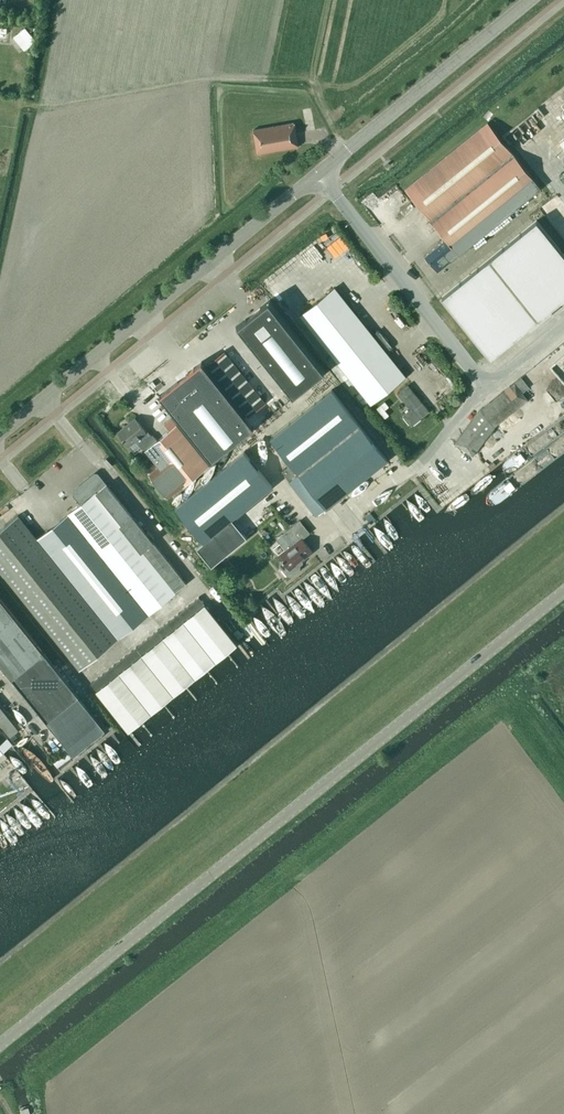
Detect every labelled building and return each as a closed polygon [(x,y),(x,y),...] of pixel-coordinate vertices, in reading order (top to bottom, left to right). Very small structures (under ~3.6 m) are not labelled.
[(25,27),(13,37),(24,51),(36,42),(25,27)] [(16,57),(13,68),(24,72),(27,60),(16,57)] [(298,146),(294,122),(252,129),(256,153),(298,146)] [(437,271),(541,187),(487,122),(405,189),(445,238),(423,255),(437,271)] [(563,297),(563,252),(537,219),(442,295),(491,356),(550,308),(563,297)] [(405,375),(334,287),(300,315),(371,402),(405,375)] [(270,299),(235,327),(290,396),(325,368),(270,299)] [(273,399),(232,348),(214,361),(255,413),(273,399)] [(252,426),(202,362),(160,396),(210,460),(252,426)] [(479,409),(455,442),(472,455),(477,448),(493,427),(527,399),(522,392),(529,387),(521,376),(479,409)] [(410,425),(429,410),(408,383),(397,391),(410,407),(402,414),(410,425)] [(386,459),(332,390),(271,438),(290,463),(282,470),(316,515),(386,459)] [(148,434),(135,417),(117,432),(128,445),(135,440),(141,448),(146,448),(148,447),(161,464),(148,474),(167,497),(185,484),(208,465),(196,450),(194,452),(173,426),(156,439),(153,435),(148,434)] [(203,541),(271,486),(244,451),(175,507),(203,541)] [(80,503),(69,512),(149,613),(175,592),(175,591),(185,583),(150,540),(153,538),(146,529),(144,531),(132,516),(131,517),(97,475),(93,474),(74,490),(73,494),(80,503)] [(36,539),(117,640),(149,613),(69,512),(36,539)] [(117,640),(36,539),(16,515),(0,529),(0,573),(78,671),(117,640)] [(197,547),(211,565),(246,537),(231,519),(197,547)] [(282,533),(276,538),(285,549),(278,555),(282,559),(279,560),(279,565),(287,575),(291,575),(299,569),(299,564),(302,562),(302,559),(312,551),(301,538),(309,532),(299,520),(290,527),(298,538),(291,545),(282,533)] [(230,636),(198,596),(90,684),(129,731),(236,643),(230,636)] [(12,677),(43,652),(0,598),(0,663),(12,677)] [(43,652),(12,677),(47,721),(73,754),(105,729),(78,696),(43,652)] [(0,702),(0,724),(9,736),(20,727),(0,702)]
